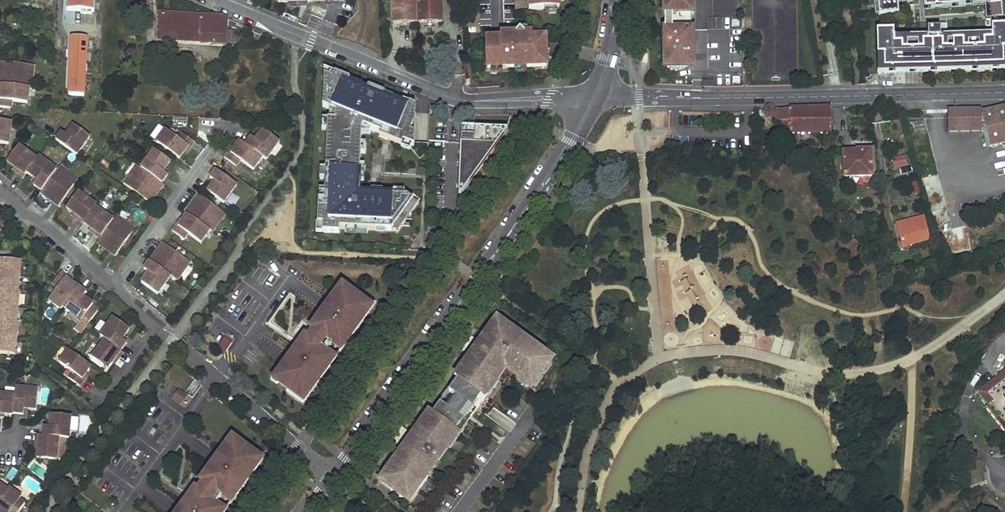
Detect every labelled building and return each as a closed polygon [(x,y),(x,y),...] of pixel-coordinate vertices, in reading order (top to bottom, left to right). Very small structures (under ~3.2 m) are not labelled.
[(67,10),(93,12),(94,0),(67,0),(67,10)] [(417,22),(417,0),(392,0),(393,22),(417,22)] [(417,22),(442,21),(442,0),(417,0),(417,22)] [(530,10),(560,9),(560,0),(530,0),(530,10)] [(663,16),(665,16),(665,28),(663,28),(662,64),(665,64),(666,65),(668,67),(671,69),(674,70),(677,70),(680,70),(682,69),(685,67),(686,66),(688,64),(691,64),(692,31),(688,30),(688,16),(692,16),(692,0),(663,0),(663,16)] [(877,17),(896,15),(894,1),(894,0),(875,0),(877,17)] [(880,75),(1004,70),(1004,26),(1000,26),(999,19),(1004,19),(1003,0),(926,0),(926,4),(925,4),(925,10),(986,5),(988,27),(993,27),(993,36),(949,37),(949,24),(929,25),(929,39),(895,40),(895,32),(878,33),(880,75)] [(236,31),(228,30),(229,19),(222,17),(160,13),(159,41),(235,45),(236,31)] [(95,32),(96,20),(88,20),(87,32),(95,32)] [(504,36),(488,36),(488,70),(504,70),(511,70),(548,68),(547,38),(532,39),(532,34),(525,35),(520,30),(515,35),(510,35),(511,42),(504,42),(504,36)] [(71,37),(68,95),(84,96),(87,38),(71,37)] [(32,89),(33,89),(35,67),(2,64),(2,71),(4,72),(3,86),(3,87),(4,87),(32,89)] [(851,80),(848,66),(840,67),(842,82),(851,80)] [(362,85),(325,70),(323,107),(330,110),(330,120),(323,120),(322,130),(328,130),(326,170),(320,169),(320,179),(325,180),(325,191),(319,191),(317,233),(340,234),(340,229),(346,229),(346,234),(368,235),(368,230),(399,232),(407,220),(411,221),(412,214),(418,205),(406,201),(367,199),(367,194),(358,193),(358,186),(363,186),(364,170),(359,170),(360,157),(365,158),(365,148),(360,148),(361,137),(369,137),(371,134),(380,138),(378,141),(390,145),(392,142),(402,146),(402,147),(411,151),(413,146),(415,147),(416,107),(369,88),(367,92),(361,89),(362,85)] [(32,89),(4,87),(2,102),(0,102),(0,109),(13,110),(14,104),(30,105),(32,89)] [(832,107),(777,109),(777,119),(779,119),(778,120),(782,119),(783,133),(831,133),(832,107)] [(1004,143),(1004,107),(980,112),(988,147),(1004,143)] [(946,132),(980,131),(979,109),(946,109),(946,132)] [(14,123),(0,121),(0,144),(11,146),(14,123)] [(61,131),(56,140),(78,155),(90,137),(74,125),(67,135),(61,131)] [(475,129),(460,128),(458,192),(459,194),(460,195),(507,130),(481,129),(481,132),(474,132),(475,129)] [(168,131),(159,144),(182,160),(187,154),(191,148),(193,150),(197,143),(185,135),(181,140),(168,131)] [(265,158),(269,161),(282,142),(266,131),(262,136),(259,141),(255,138),(254,138),(248,146),(265,158)] [(257,171),(265,158),(248,146),(242,142),(238,149),(234,155),(232,153),(227,160),(239,168),(243,162),(257,171)] [(39,160),(21,147),(10,163),(16,167),(28,176),(30,173),(39,160)] [(173,163),(157,152),(144,170),(164,185),(170,177),(168,175),(165,173),(169,169),(173,163)] [(844,155),(845,180),(872,179),(871,155),(844,155)] [(44,191),(59,170),(41,157),(39,160),(30,173),(35,177),(39,180),(37,184),(36,185),(44,191)] [(904,158),(892,160),(893,167),(904,166),(904,158)] [(81,180),(62,166),(59,170),(44,191),(56,200),(55,202),(61,206),(81,180)] [(28,176),(16,167),(14,170),(26,179),(28,176)] [(144,170),(139,167),(126,185),(153,205),(157,198),(155,197),(164,185),(144,170)] [(210,193),(226,204),(239,186),(219,171),(213,179),(215,181),(217,183),(214,188),(210,193)] [(164,185),(155,197),(157,198),(166,186),(164,185)] [(248,190),(243,197),(249,202),(254,195),(248,190)] [(44,191),(43,193),(55,202),(56,200),(44,191)] [(99,206),(81,192),(69,208),(76,213),(87,222),(98,207),(99,206)] [(213,231),(215,233),(228,214),(201,195),(196,201),(198,203),(190,215),(213,231)] [(190,215),(198,203),(196,201),(188,214),(190,215)] [(116,221),(98,207),(87,222),(86,223),(93,228),(105,237),(116,221)] [(87,222),(76,213),(73,216),(85,225),(86,223),(87,222)] [(203,244),(213,231),(190,215),(185,222),(181,228),(179,226),(174,232),(186,241),(190,235),(203,244)] [(138,230),(119,216),(116,221),(105,237),(103,240),(101,241),(114,250),(112,252),(119,257),(138,230)] [(898,224),(903,246),(928,239),(923,217),(898,224)] [(6,225),(10,220),(0,219),(0,228),(6,229),(10,232),(12,230),(6,225)] [(16,225),(10,220),(6,225),(12,230),(16,225)] [(105,237),(93,228),(91,231),(103,240),(105,237)] [(114,250),(101,241),(100,243),(112,252),(114,250)] [(174,277),(180,282),(193,264),(166,244),(162,251),(164,252),(155,264),(174,277)] [(155,264),(164,252),(162,251),(153,263),(155,264)] [(22,277),(23,262),(2,259),(2,261),(1,267),(0,267),(0,275),(22,277)] [(145,285),(160,296),(174,277),(155,264),(153,263),(147,271),(150,273),(152,275),(149,279),(145,285)] [(52,302),(64,311),(68,306),(81,288),(74,283),(69,279),(70,277),(64,273),(55,285),(61,289),(52,302)] [(1,291),(20,293),(22,277),(0,275),(0,291),(1,291)] [(301,337),(272,377),(290,391),(303,400),(332,360),(330,359),(338,347),(341,349),(370,309),(338,286),(309,326),(316,331),(307,342),(301,337)] [(97,299),(81,287),(81,288),(68,306),(88,321),(94,312),(90,309),(93,304),(97,299)] [(20,308),(22,293),(20,293),(1,291),(1,293),(0,298),(0,306),(20,308)] [(290,391),(288,394),(304,406),(378,305),(368,297),(365,301),(359,297),(357,300),(370,309),(341,349),(338,347),(330,359),(332,360),(303,400),(290,391)] [(20,308),(0,306),(0,322),(19,324),(20,308)] [(132,330),(117,318),(103,336),(108,340),(123,351),(129,343),(127,341),(125,340),(128,335),(132,330)] [(20,324),(19,324),(0,322),(0,337),(19,339),(20,324)] [(493,323),(488,330),(490,332),(492,334),(499,324),(497,323),(495,324),(493,323)] [(449,394),(456,399),(472,411),(491,385),(493,387),(496,383),(507,369),(517,377),(531,387),(544,369),(543,368),(548,360),(536,351),(534,353),(527,349),(529,346),(518,338),(517,341),(508,335),(510,332),(499,324),(492,334),(490,332),(462,371),(464,372),(457,382),(449,394)] [(520,336),(512,330),(510,332),(508,335),(517,341),(518,338),(520,336)] [(754,347),(791,356),(795,340),(758,331),(754,347)] [(226,353),(233,340),(225,335),(217,348),(226,353)] [(0,337),(0,353),(17,355),(19,339),(0,337)] [(468,337),(459,349),(464,353),(473,341),(468,337)] [(123,351),(108,340),(94,358),(110,370),(115,363),(123,351)] [(79,366),(84,359),(73,351),(61,343),(52,355),(65,365),(60,370),(72,379),(77,373),(75,372),(79,366)] [(126,353),(123,351),(115,363),(117,365),(126,353)] [(351,359),(345,367),(348,370),(355,361),(351,359)] [(531,387),(517,377),(515,380),(531,391),(552,363),(548,360),(543,368),(544,369),(531,387)] [(457,382),(464,372),(462,371),(459,369),(454,377),(456,378),(455,380),(457,382)] [(978,399),(989,411),(1004,431),(1004,376),(978,399)] [(456,399),(447,412),(463,423),(448,444),(450,446),(448,448),(451,450),(468,426),(476,414),(498,384),(496,383),(493,387),(491,385),(472,411),(456,399)] [(37,410),(39,391),(17,389),(16,396),(14,414),(24,415),(25,412),(25,409),(31,410),(37,410)] [(188,397),(180,391),(174,399),(182,405),(188,397)] [(0,394),(0,414),(6,415),(14,415),(14,414),(16,396),(0,394)] [(463,423),(447,412),(440,406),(432,416),(425,425),(423,424),(415,434),(417,436),(411,443),(410,442),(393,464),(396,466),(391,473),(388,471),(380,484),(391,492),(390,493),(404,503),(420,482),(422,484),(424,482),(434,468),(431,466),(435,460),(438,462),(448,448),(450,446),(448,444),(463,423)] [(989,411),(985,414),(1004,437),(1004,431),(989,411)] [(41,428),(38,463),(59,464),(61,441),(71,442),(72,433),(79,433),(78,443),(86,444),(88,414),(79,414),(79,418),(50,416),(49,429),(41,428)] [(424,417),(421,422),(423,424),(425,425),(432,416),(430,414),(428,416),(426,415),(424,417)] [(406,433),(401,429),(392,442),(397,445),(406,433)] [(174,511),(221,511),(220,511),(228,500),(230,501),(259,461),(246,452),(227,438),(198,478),(205,483),(197,494),(190,489),(174,511)] [(265,461),(248,449),(246,452),(259,461),(230,501),(228,500),(220,511),(221,511),(227,511),(265,461)] [(391,463),(386,470),(388,471),(391,473),(396,466),(393,464),(391,463)] [(420,482),(404,503),(409,506),(426,483),(424,482),(422,484),(420,482)] [(0,485),(0,502),(8,491),(0,485)] [(10,488),(8,491),(0,502),(0,511),(16,511),(13,511),(23,497),(10,488)]
